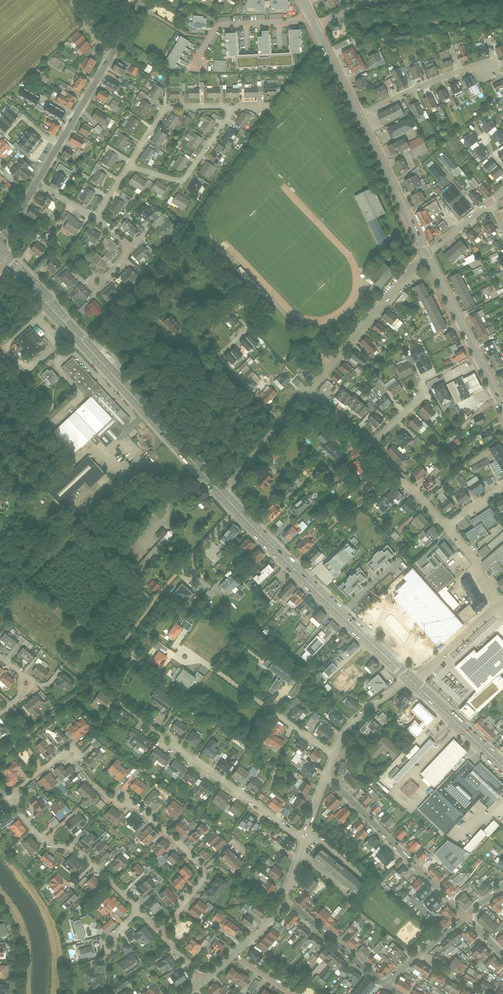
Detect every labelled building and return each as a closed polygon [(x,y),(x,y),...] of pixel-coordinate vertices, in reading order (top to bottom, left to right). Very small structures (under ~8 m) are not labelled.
[(336,0),(331,0),(328,1),(331,9),(338,6),(336,0)] [(290,2),(246,3),(246,14),(265,14),(265,9),(271,9),(271,13),(290,12),(290,2)] [(203,20),(203,19),(193,18),(193,30),(202,30),(202,28),(206,29),(207,20),(203,20)] [(78,32),(70,38),(73,41),(72,42),(77,48),(83,56),(91,48),(85,41),(86,40),(81,34),(80,34),(78,32)] [(271,68),(293,67),(292,55),(301,55),(301,41),(299,41),(299,39),(302,39),(301,32),(290,33),(291,54),(272,55),(271,36),(269,37),(269,33),(262,34),(262,39),(261,39),(261,56),(239,57),(238,35),(226,35),(227,58),(237,58),(237,69),(259,68),(259,67),(270,66),(271,68)] [(190,43),(181,38),(164,66),(173,71),(190,43)] [(459,55),(461,62),(469,59),(467,53),(465,53),(463,45),(458,46),(461,55),(459,55)] [(489,53),(487,45),(476,48),(478,56),(489,53)] [(353,49),(341,54),(350,73),(364,67),(358,54),(355,55),(353,49)] [(378,54),(368,59),(371,66),(381,62),(378,54)] [(453,64),(450,57),(441,60),(444,67),(453,64)] [(83,71),(90,75),(96,62),(90,59),(90,60),(85,58),(81,66),(85,68),(83,71)] [(213,72),(226,72),(226,60),(213,60),(213,72)] [(117,62),(112,71),(122,76),(127,67),(117,62)] [(434,63),(426,67),(429,74),(437,70),(434,63)] [(143,70),(149,74),(153,67),(147,64),(143,70)] [(409,68),(413,80),(420,77),(416,65),(409,68)] [(139,70),(133,66),(129,72),(135,75),(139,70)] [(400,87),(405,85),(402,77),(400,78),(396,68),(391,70),(395,80),(397,79),(400,87)] [(39,81),(49,84),(51,79),(41,75),(39,81)] [(80,93),(87,81),(79,76),(72,89),(80,93)] [(392,84),(391,80),(392,79),(391,77),(384,81),(386,87),(392,84)] [(463,79),(467,88),(472,85),(467,77),(463,79)] [(109,78),(105,85),(117,92),(121,85),(109,78)] [(361,78),(354,81),(358,90),(365,87),(361,78)] [(494,85),(497,92),(502,89),(502,82),(494,85)] [(455,83),(450,86),(454,94),(460,92),(455,83)] [(155,84),(151,91),(161,96),(165,90),(155,84)] [(278,95),(278,84),(264,85),(264,95),(278,95)] [(383,84),(372,90),(376,100),(388,94),(383,84)] [(19,96),(36,106),(41,98),(24,88),(19,96)] [(221,98),(221,89),(207,90),(207,99),(221,98)] [(240,98),(240,89),(226,89),(226,99),(240,98)] [(258,98),(258,89),(244,89),(245,99),(258,98)] [(442,89),(437,92),(441,101),(447,98),(442,89)] [(200,99),(200,90),(188,90),(189,100),(200,99)] [(100,91),(96,98),(106,103),(110,96),(100,91)] [(136,96),(141,99),(145,94),(140,91),(136,96)] [(151,91),(147,97),(157,103),(161,96),(151,91)] [(180,101),(180,92),(170,92),(170,101),(180,101)] [(64,106),(71,110),(77,99),(69,95),(67,99),(60,95),(57,101),(65,105),(64,106)] [(434,107),(428,96),(423,99),(428,110),(434,107)] [(113,100),(109,107),(117,111),(120,104),(113,100)] [(152,107),(143,101),(137,112),(146,117),(152,107)] [(422,115),(416,102),(411,104),(417,118),(422,115)] [(44,110),(61,120),(66,113),(49,103),(44,110)] [(403,116),(398,106),(379,115),(384,125),(403,116)] [(10,110),(5,115),(5,116),(1,120),(1,121),(0,122),(0,129),(5,134),(10,129),(9,129),(14,124),(13,123),(18,118),(10,110)] [(96,111),(92,118),(104,125),(108,117),(96,111)] [(252,118),(242,112),(236,123),(245,129),(252,118)] [(215,121),(218,116),(212,113),(209,118),(215,121)] [(192,120),(183,114),(180,119),(179,121),(188,126),(192,120)] [(180,119),(171,115),(165,127),(173,131),(179,121),(180,119)] [(209,134),(216,123),(204,115),(200,121),(204,123),(200,128),(209,134)] [(141,124),(132,118),(125,129),(134,135),(141,124)] [(385,127),(389,138),(412,128),(408,118),(385,127)] [(495,126),(490,120),(488,121),(486,118),(482,122),(484,125),(482,127),(488,133),(495,126)] [(60,127),(48,121),(46,125),(51,127),(48,132),(55,136),(60,127)] [(93,129),(85,124),(80,133),(88,138),(93,129)] [(239,135),(230,129),(224,139),(233,144),(239,135)] [(491,137),(496,143),(498,142),(501,145),(502,143),(502,138),(502,135),(499,130),(491,137)] [(40,139),(32,131),(27,136),(28,136),(23,141),(24,141),(19,146),(27,154),(32,149),(36,144),(36,143),(40,139)] [(167,136),(158,131),(151,142),(160,148),(167,136)] [(196,151),(203,140),(189,131),(185,138),(190,141),(187,145),(196,151)] [(134,143),(120,134),(113,146),(124,152),(127,146),(131,149),(134,143)] [(468,134),(463,138),(466,141),(464,143),(469,148),(478,140),(474,135),(471,137),(468,134)] [(85,142),(73,136),(69,143),(81,149),(85,142)] [(392,143),(387,146),(391,155),(397,152),(396,151),(409,145),(406,138),(393,145),(392,143)] [(2,141),(0,143),(0,157),(2,159),(11,149),(2,141)] [(482,144),(472,153),(477,159),(479,156),(483,160),(488,156),(485,153),(487,150),(482,144)] [(227,150),(218,145),(211,157),(221,162),(227,150)] [(74,153),(80,157),(83,151),(78,148),(74,153)] [(157,153),(148,148),(140,160),(149,166),(157,153)] [(65,149),(61,158),(70,162),(75,154),(65,149)] [(119,158),(109,152),(102,163),(112,170),(119,158)] [(445,154),(439,159),(451,174),(453,172),(456,177),(463,171),(459,167),(457,168),(445,154)] [(181,173),(189,161),(180,156),(172,168),(181,173)] [(403,158),(395,162),(399,172),(407,169),(403,158)] [(30,166),(22,159),(10,171),(18,179),(20,176),(26,182),(33,174),(27,168),(30,166)] [(498,166),(493,160),(485,167),(490,173),(498,166)] [(215,167),(206,162),(199,174),(208,180),(215,167)] [(435,162),(428,168),(439,182),(438,183),(442,188),(449,182),(445,178),(446,177),(435,162)] [(74,172),(60,165),(56,172),(67,177),(70,179),(74,172)] [(498,166),(490,173),(495,179),(502,172),(498,166)] [(107,177),(97,171),(92,181),(102,186),(107,177)] [(56,172),(51,184),(61,189),(67,177),(56,172)] [(142,192),(147,183),(135,175),(129,184),(142,192)] [(412,177),(403,180),(406,186),(414,182),(412,177)] [(467,181),(472,189),(478,185),(473,177),(467,181)] [(168,187),(157,181),(151,190),(162,197),(168,187)] [(203,187),(193,181),(187,189),(197,196),(203,187)] [(10,191),(13,187),(7,182),(4,185),(10,191)] [(414,182),(406,186),(408,191),(416,187),(414,182)] [(486,195),(491,191),(484,183),(479,188),(486,195)] [(372,186),(354,195),(366,220),(367,220),(380,246),(388,242),(376,217),(384,212),(372,186)] [(450,203),(460,194),(453,186),(443,195),(450,203)] [(96,194),(86,189),(80,200),(89,205),(96,194)] [(468,196),(476,204),(481,199),(474,191),(468,196)] [(418,192),(410,196),(415,205),(423,202),(418,192)] [(51,201),(38,194),(36,198),(41,200),(38,205),(47,210),(51,201)] [(191,202),(178,194),(172,204),(185,212),(191,202)] [(125,204),(116,199),(109,210),(118,216),(125,204)] [(460,216),(471,207),(464,199),(453,208),(460,216)] [(154,215),(145,205),(136,213),(145,222),(154,215)] [(40,213),(32,208),(27,217),(36,222),(40,213)] [(422,211),(417,214),(424,227),(432,223),(425,211),(422,212),(422,211)] [(76,236),(84,224),(67,214),(63,221),(66,223),(63,228),(76,236)] [(169,238),(178,230),(164,214),(155,222),(160,228),(156,231),(163,239),(166,236),(169,238)] [(133,225),(127,220),(121,227),(127,232),(133,225)] [(496,231),(492,224),(485,227),(489,235),(496,231)] [(139,231),(133,225),(127,232),(133,238),(139,231)] [(95,245),(101,235),(89,227),(81,241),(88,245),(90,242),(95,245)] [(431,228),(425,231),(429,240),(435,236),(435,235),(440,232),(438,227),(432,230),(431,228)] [(470,230),(466,234),(472,242),(477,238),(470,230)] [(93,263),(88,268),(94,273),(99,268),(100,269),(102,268),(104,269),(108,265),(107,264),(110,262),(117,255),(116,253),(118,251),(117,250),(118,249),(117,248),(118,247),(109,239),(108,241),(106,239),(101,244),(108,251),(102,258),(97,254),(90,261),(93,263)] [(502,248),(499,240),(493,243),(497,251),(502,248)] [(461,242),(455,246),(462,254),(467,250),(461,242)] [(46,249),(37,243),(31,252),(40,259),(46,249)] [(152,256),(143,246),(132,255),(139,262),(144,258),(147,262),(152,256)] [(455,246),(450,251),(456,259),(462,254),(455,246)] [(450,251),(444,255),(451,263),(456,259),(450,251)] [(488,256),(490,263),(497,260),(495,253),(488,256)] [(464,258),(465,262),(462,263),(463,266),(475,260),(472,254),(464,258)] [(61,268),(54,260),(47,266),(54,274),(61,268)] [(380,265),(368,279),(380,288),(391,274),(380,265)] [(474,276),(484,272),(481,266),(472,270),(474,276)] [(242,278),(246,274),(239,267),(235,270),(242,278)] [(140,277),(131,269),(128,272),(126,270),(120,276),(123,279),(120,281),(125,285),(130,280),(134,283),(140,277)] [(76,280),(67,270),(59,278),(68,288),(76,280)] [(460,271),(449,276),(452,283),(463,278),(460,271)] [(463,278),(452,283),(456,289),(466,284),(463,278)] [(436,332),(447,327),(432,295),(429,296),(423,283),(413,288),(419,302),(422,301),(436,332)] [(91,295),(80,284),(68,296),(74,302),(79,297),(84,302),(91,295)] [(122,294),(112,284),(101,296),(108,302),(111,299),(114,302),(122,294)] [(466,284),(456,289),(459,296),(469,291),(466,284)] [(491,285),(481,289),(484,295),(493,291),(491,285)] [(404,291),(391,305),(396,310),(409,296),(404,291)] [(469,291),(459,296),(462,302),(472,297),(469,291)] [(472,297),(462,302),(465,309),(475,304),(472,297)] [(104,311),(95,301),(84,311),(90,318),(94,314),(98,317),(104,311)] [(228,308),(233,315),(237,311),(232,305),(228,308)] [(397,319),(388,311),(383,318),(392,325),(397,319)] [(478,317),(476,312),(468,315),(471,321),(478,317)] [(227,320),(233,327),(238,321),(232,315),(227,320)] [(180,328),(172,316),(164,321),(173,333),(180,328)] [(481,323),(478,317),(471,321),(473,327),(481,323)] [(484,329),(481,323),(473,327),(476,333),(484,329)] [(384,329),(378,324),(373,330),(379,335),(384,329)] [(30,327),(14,341),(31,359),(48,343),(43,338),(41,340),(30,327)] [(487,335),(484,329),(476,333),(479,338),(487,335)] [(456,340),(451,331),(445,335),(450,344),(456,340)] [(251,333),(240,342),(248,351),(259,342),(251,333)] [(378,348),(367,339),(361,345),(373,354),(378,348)] [(493,347),(490,342),(482,346),(485,351),(493,347)] [(421,373),(433,369),(429,359),(427,360),(426,357),(428,356),(424,347),(412,352),(415,361),(419,359),(421,362),(417,364),(421,373)] [(496,353),(493,347),(485,351),(488,357),(496,353)] [(243,355),(236,348),(226,357),(233,364),(243,355)] [(465,357),(462,349),(449,355),(452,362),(465,357)] [(369,360),(355,350),(351,357),(364,367),(369,360)] [(499,358),(496,353),(488,357),(491,362),(499,358)] [(129,419),(72,358),(60,369),(89,399),(53,433),(73,455),(89,440),(95,446),(99,443),(105,449),(129,426),(129,419)] [(501,364),(499,358),(491,362),(494,368),(501,364)] [(414,373),(409,362),(396,368),(401,378),(414,373)] [(340,369),(346,374),(351,369),(344,363),(340,369)] [(255,387),(261,380),(245,364),(239,370),(255,387)] [(39,374),(46,381),(47,380),(53,386),(60,380),(52,372),(50,373),(45,368),(39,374)] [(308,370),(303,375),(307,379),(312,374),(308,370)] [(476,372),(464,377),(471,391),(483,386),(476,372)] [(330,379),(338,384),(342,379),(334,374),(330,379)] [(280,376),(276,381),(284,389),(291,382),(284,376),(283,378),(280,376)] [(463,377),(452,382),(461,401),(472,396),(463,377)] [(303,384),(298,379),(293,384),(298,389),(303,384)] [(326,380),(323,384),(332,391),(335,387),(326,380)] [(403,389),(397,381),(387,388),(394,396),(403,389)] [(444,382),(435,386),(443,403),(452,399),(444,382)] [(277,395),(271,388),(265,393),(264,392),(260,396),(267,404),(277,395)] [(371,410),(354,397),(353,398),(342,389),(335,398),(344,406),(346,404),(363,419),(371,410)] [(392,402),(386,394),(380,398),(375,392),(369,397),(374,404),(376,403),(382,410),(392,402)] [(46,408),(50,411),(55,406),(52,402),(46,408)] [(436,414),(427,404),(420,411),(429,420),(436,414)] [(468,409),(462,414),(466,418),(471,413),(468,409)] [(383,422),(374,414),(369,421),(377,429),(383,422)] [(483,415),(474,419),(477,426),(486,422),(483,415)] [(424,425),(416,417),(409,424),(417,432),(424,425)] [(492,438),(490,431),(482,434),(485,441),(492,438)] [(335,462),(342,454),(330,443),(333,440),(323,432),(318,437),(328,447),(324,451),(335,462)] [(413,440),(404,432),(398,438),(407,446),(413,440)] [(417,436),(413,441),(417,445),(422,441),(417,436)] [(462,441),(458,437),(455,441),(456,443),(454,445),(456,447),(462,441)] [(498,444),(489,449),(495,461),(490,464),(498,479),(502,477),(502,453),(498,444)] [(407,458),(394,445),(388,451),(401,464),(407,458)] [(267,458),(273,463),(279,456),(273,451),(267,458)] [(85,454),(46,490),(58,503),(83,480),(87,485),(102,472),(85,454)] [(489,463),(487,458),(470,467),(473,472),(489,463)] [(360,459),(352,467),(360,476),(369,468),(360,459)] [(426,471),(422,465),(412,473),(416,479),(426,471)] [(426,470),(431,476),(438,470),(433,465),(426,470)] [(326,482),(330,486),(340,476),(337,473),(331,479),(330,478),(326,482)] [(263,475),(255,484),(265,492),(273,483),(263,475)] [(462,476),(459,478),(460,480),(457,481),(462,488),(465,486),(463,483),(466,482),(462,476)] [(437,484),(433,478),(424,485),(428,491),(437,484)] [(485,489),(478,478),(468,484),(475,495),(485,489)] [(380,491),(369,482),(362,490),(373,499),(380,491)] [(209,495),(205,490),(196,499),(207,510),(212,505),(206,498),(209,495)] [(470,499),(464,490),(455,496),(461,505),(470,499)] [(395,497),(392,494),(379,505),(386,512),(398,501),(400,504),(405,500),(399,494),(395,497)] [(299,515),(310,505),(303,497),(292,507),(299,515)] [(449,499),(440,507),(445,513),(454,505),(449,499)] [(401,507),(408,514),(414,508),(407,501),(401,507)] [(280,512),(274,506),(266,514),(272,520),(280,512)] [(495,515),(490,508),(472,519),(476,526),(464,534),(471,543),(488,532),(487,530),(498,523),(493,516),(495,515)] [(412,521),(421,530),(428,522),(419,513),(412,521)] [(241,530),(233,522),(218,538),(226,545),(241,530)] [(302,531),(295,524),(284,535),(291,542),(302,531)] [(429,547),(440,535),(431,526),(425,533),(423,534),(425,536),(428,539),(425,543),(429,547)] [(167,532),(163,528),(156,535),(161,539),(167,532)] [(395,541),(400,536),(395,531),(390,536),(395,541)] [(502,563),(502,531),(477,552),(484,560),(482,562),(486,567),(496,558),(498,560),(500,559),(502,563)] [(173,536),(168,532),(137,567),(142,571),(173,536)] [(353,536),(349,541),(354,545),(358,541),(353,536)] [(246,551),(254,544),(248,538),(241,545),(246,551)] [(302,540),(295,546),(301,553),(314,541),(312,538),(307,543),(304,539),(302,540)] [(454,553),(445,542),(434,552),(435,553),(431,557),(432,557),(428,561),(430,563),(422,570),(427,577),(435,570),(442,563),(454,553)] [(323,566),(330,574),(334,572),(344,564),(344,563),(351,556),(352,557),(357,554),(353,549),(352,550),(347,544),(330,559),(331,560),(323,566)] [(386,572),(392,566),(389,563),(397,556),(389,547),(383,552),(384,553),(381,555),(380,554),(375,559),(376,560),(368,567),(366,564),(338,587),(347,598),(355,592),(359,596),(365,591),(361,586),(370,579),(365,574),(370,570),(375,575),(382,568),(386,572)] [(265,555),(259,548),(250,556),(256,563),(265,555)] [(322,554),(317,548),(307,557),(306,558),(311,564),(322,554)] [(222,549),(215,556),(219,559),(226,552),(222,549)] [(502,568),(498,562),(492,567),(495,572),(502,568)] [(427,577),(426,578),(449,605),(454,610),(461,604),(448,590),(449,589),(447,586),(455,578),(442,563),(435,570),(427,577)] [(273,570),(268,564),(254,577),(260,583),(273,570)] [(495,572),(492,567),(487,571),(490,576),(495,572)] [(397,590),(400,593),(395,597),(436,644),(441,639),(444,642),(463,625),(413,569),(404,577),(407,581),(397,590)] [(391,574),(367,593),(371,597),(379,590),(380,591),(382,589),(383,590),(387,586),(385,584),(394,577),(391,574)] [(240,583),(232,575),(221,584),(228,593),(240,583)] [(486,603),(481,597),(470,576),(461,581),(473,604),(470,606),(476,612),(486,603)] [(280,585),(275,579),(271,583),(272,584),(269,587),(268,585),(263,589),(266,592),(269,590),(272,593),(280,585)] [(154,581),(149,586),(154,591),(159,585),(154,581)] [(171,593),(183,603),(192,593),(180,582),(171,593)] [(297,588),(291,582),(280,594),(286,599),(297,588)] [(238,590),(233,595),(237,600),(242,595),(238,590)] [(306,597),(299,590),(292,597),(299,604),(306,597)] [(200,602),(204,606),(210,600),(206,596),(200,602)] [(268,609),(271,605),(273,607),(277,603),(272,598),(265,605),(268,609)] [(313,613),(318,607),(308,599),(303,605),(313,613)] [(468,603),(457,613),(465,622),(476,612),(470,606),(468,603)] [(281,606),(275,614),(278,617),(284,609),(281,606)] [(320,624),(326,616),(319,610),(312,617),(320,624)] [(168,635),(172,638),(171,639),(173,641),(174,639),(175,640),(183,629),(188,632),(193,625),(184,619),(179,626),(175,623),(168,635)] [(340,628),(331,620),(325,627),(328,630),(326,633),(322,636),(326,639),(328,641),(340,628)] [(307,628),(301,623),(294,632),(300,636),(307,628)] [(322,636),(326,633),(322,629),(305,648),(307,650),(302,655),(308,661),(314,655),(313,654),(326,639),(322,636)] [(0,639),(0,640),(6,644),(13,636),(6,631),(0,639)] [(337,651),(349,638),(342,632),(338,637),(340,639),(332,647),(337,651)] [(498,634),(477,653),(475,650),(455,667),(477,691),(459,710),(470,720),(502,689),(502,678),(500,675),(502,672),(502,640),(498,634)] [(13,636),(6,644),(12,649),(19,641),(13,636)] [(386,642),(393,648),(397,644),(389,638),(386,642)] [(351,653),(359,646),(355,641),(347,649),(348,649),(345,652),(349,655),(351,653)] [(159,652),(151,663),(160,670),(168,658),(165,655),(169,649),(158,642),(154,648),(159,652)] [(25,646),(18,654),(24,658),(30,650),(25,646)] [(37,655),(36,656),(38,658),(44,651),(41,648),(39,651),(36,648),(33,652),(37,655)] [(30,650),(24,658),(30,663),(36,654),(30,650)] [(341,655),(339,653),(332,659),(334,661),(341,655)] [(272,695),(283,680),(291,685),(295,680),(286,674),(287,673),(282,669),(281,671),(267,660),(263,665),(278,676),(267,691),(272,695)] [(372,674),(380,667),(373,660),(365,667),(372,674)] [(338,666),(334,661),(321,674),(326,678),(338,666)] [(33,671),(44,680),(51,672),(40,663),(33,671)] [(349,673),(353,678),(361,671),(357,666),(349,673)] [(169,675),(189,690),(195,681),(199,684),(204,677),(197,672),(194,677),(183,669),(182,670),(178,668),(177,669),(174,667),(169,675)] [(7,672),(0,681),(0,682),(8,688),(15,679),(7,672)] [(75,683),(62,672),(57,678),(58,679),(52,686),(58,691),(63,686),(68,690),(75,683)] [(385,688),(388,685),(379,674),(369,683),(368,682),(366,684),(374,693),(376,691),(377,693),(384,687),(385,688)] [(302,685),(298,682),(289,695),(294,698),(302,685)] [(327,683),(323,687),(327,691),(331,688),(327,683)] [(175,702),(158,690),(150,700),(167,712),(175,702)] [(413,698),(404,690),(396,699),(405,707),(413,698)] [(45,703),(37,693),(22,705),(30,714),(33,712),(37,717),(43,713),(39,708),(45,703)] [(99,693),(90,706),(102,714),(108,705),(112,708),(116,702),(110,697),(108,700),(99,693)] [(361,706),(352,698),(346,704),(355,713),(361,706)] [(293,708),(289,714),(298,720),(304,712),(308,716),(312,710),(296,699),(291,707),(293,708)] [(435,718),(418,703),(412,709),(425,721),(420,726),(416,722),(409,729),(418,736),(435,718)] [(344,717),(334,710),(328,718),(338,725),(344,717)] [(155,716),(161,720),(164,716),(158,711),(155,716)] [(377,734),(386,723),(377,715),(368,727),(377,734)] [(482,717),(475,725),(480,730),(485,725),(484,723),(486,721),(482,717)] [(91,729),(83,719),(76,725),(84,735),(91,729)] [(181,737),(188,728),(177,720),(170,729),(181,737)] [(285,726),(278,722),(264,743),(278,752),(285,742),(278,737),(285,726)] [(486,725),(485,725),(480,730),(486,735),(491,730),(489,728),(491,726),(489,723),(486,725)] [(334,732),(323,724),(316,734),(327,742),(334,732)] [(84,735),(76,725),(69,730),(77,741),(84,735)] [(491,730),(486,735),(491,741),(496,735),(493,732),(496,729),(494,727),(491,730)] [(52,742),(58,749),(69,741),(60,729),(54,734),(58,738),(52,742)] [(143,754),(151,743),(133,730),(128,735),(134,740),(130,745),(143,754)] [(202,740),(192,733),(185,743),(196,750),(202,740)] [(94,748),(99,744),(94,737),(89,741),(94,748)] [(392,760),(401,750),(385,737),(369,755),(376,760),(383,752),(392,760)] [(212,740),(203,753),(213,761),(219,752),(215,749),(218,745),(212,740)] [(303,754),(309,747),(299,740),(294,748),(303,754)] [(397,782),(434,744),(429,740),(392,778),(397,782)] [(422,773),(435,786),(466,752),(453,740),(422,773)] [(45,741),(36,747),(44,760),(55,752),(50,745),(49,746),(45,741)] [(96,749),(91,755),(100,763),(105,757),(96,749)] [(170,759),(156,749),(148,760),(154,765),(156,761),(164,767),(170,759)] [(222,758),(216,766),(228,774),(238,760),(236,759),(239,754),(233,750),(225,761),(222,758)] [(309,758),(316,764),(322,756),(315,750),(309,758)] [(301,756),(297,753),(292,760),(296,763),(301,756)] [(91,755),(85,761),(94,769),(100,763),(91,755)] [(117,759),(108,771),(120,781),(125,774),(128,776),(132,770),(129,767),(126,770),(120,766),(122,763),(117,759)] [(419,807),(446,833),(479,800),(487,808),(502,791),(502,785),(480,763),(475,768),(468,760),(455,774),(453,772),(419,807)] [(22,767),(16,761),(5,770),(8,775),(8,780),(4,782),(9,788),(17,782),(17,773),(16,772),(22,767)] [(179,777),(185,769),(174,761),(166,772),(172,776),(174,773),(179,777)] [(338,772),(355,790),(361,785),(351,773),(353,764),(341,762),(338,772)] [(301,773),(311,780),(317,771),(307,764),(301,773)] [(78,777),(70,766),(65,770),(61,765),(54,771),(62,781),(67,777),(71,783),(78,777)] [(239,767),(232,778),(242,785),(249,774),(239,767)] [(194,787),(200,777),(190,770),(183,780),(194,787)] [(58,784),(50,773),(38,782),(46,793),(58,784)] [(409,799),(420,787),(410,778),(400,790),(409,799)] [(130,787),(139,795),(147,787),(137,779),(130,787)] [(253,779),(247,788),(257,795),(264,786),(253,779)] [(205,802),(215,788),(204,781),(194,794),(205,802)] [(299,790),(306,796),(312,787),(305,782),(299,790)] [(98,796),(85,783),(77,791),(85,799),(82,802),(88,807),(98,796)] [(154,790),(143,801),(157,814),(165,805),(158,799),(161,796),(154,790)] [(224,807),(230,798),(220,791),(214,800),(224,807)] [(330,809),(339,802),(333,795),(324,803),(330,809)] [(366,795),(361,801),(366,806),(372,800),(366,795)] [(299,796),(293,806),(301,811),(307,802),(299,796)] [(273,798),(267,806),(278,814),(284,806),(273,798)] [(47,808),(41,799),(37,802),(35,799),(30,803),(38,814),(47,808)] [(95,805),(100,809),(105,804),(100,799),(95,805)] [(4,800),(0,804),(0,822),(1,823),(14,813),(4,800)] [(71,812),(62,800),(50,809),(59,821),(71,812)] [(174,801),(166,810),(176,819),(180,814),(183,817),(188,810),(184,806),(182,808),(174,801)] [(238,819),(245,808),(235,802),(228,812),(238,819)] [(381,809),(376,804),(370,811),(375,816),(381,809)] [(350,812),(344,806),(334,815),(340,821),(350,812)] [(125,817),(112,807),(104,817),(117,827),(125,817)] [(334,815),(330,811),(324,817),(329,821),(334,815)] [(297,825),(301,817),(293,812),(288,820),(297,825)] [(88,824),(79,814),(65,825),(69,830),(74,836),(88,824)] [(135,832),(144,823),(134,814),(125,823),(135,832)] [(258,821),(248,814),(239,827),(245,830),(247,826),(252,829),(258,821)] [(381,821),(388,828),(395,821),(388,815),(381,821)] [(53,827),(59,822),(54,816),(48,820),(53,827)] [(361,839),(368,833),(362,826),(364,825),(359,819),(353,825),(357,830),(355,833),(361,839)] [(482,827),(463,847),(471,851),(488,833),(490,835),(500,824),(495,819),(485,829),(482,827)] [(27,831),(19,820),(9,828),(17,839),(27,831)] [(181,822),(174,829),(182,837),(190,830),(181,822)] [(202,825),(195,831),(201,838),(208,831),(202,825)] [(159,835),(149,827),(138,838),(148,847),(159,835)] [(407,833),(401,828),(394,835),(401,840),(407,833)] [(103,837),(101,839),(104,841),(110,835),(105,830),(101,834),(103,837)] [(195,831),(188,838),(193,844),(201,838),(195,831)] [(219,838),(215,832),(205,841),(211,848),(212,847),(217,852),(227,843),(221,836),(219,838)] [(99,840),(92,834),(88,838),(86,836),(79,843),(89,852),(99,840)] [(373,847),(379,840),(375,835),(373,837),(371,834),(366,839),(373,847)] [(41,849),(32,836),(21,844),(31,856),(41,849)] [(288,853),(294,843),(287,838),(280,847),(288,853)] [(453,869),(471,851),(463,847),(449,838),(435,853),(453,869)] [(420,845),(414,839),(406,847),(412,853),(420,845)] [(169,847),(162,840),(152,850),(159,857),(169,847)] [(99,855),(96,858),(102,864),(110,855),(105,851),(109,847),(103,842),(95,852),(99,855)] [(130,842),(127,846),(133,851),(136,847),(130,842)] [(278,850),(281,846),(275,842),(272,845),(278,850)] [(496,856),(502,849),(497,844),(491,850),(496,856)] [(381,860),(390,852),(385,847),(377,855),(381,860)] [(334,859),(321,848),(312,859),(326,870),(334,859)] [(203,849),(198,853),(203,858),(208,854),(203,849)] [(243,865),(228,850),(220,859),(235,873),(243,865)] [(428,856),(422,851),(416,857),(422,862),(428,856)] [(57,862),(46,852),(39,861),(50,870),(57,862)] [(181,859),(174,852),(166,860),(173,867),(181,859)] [(386,865),(395,857),(390,852),(381,860),(386,865)] [(289,859),(280,853),(274,861),(282,867),(289,859)] [(130,863),(121,854),(111,865),(116,870),(120,867),(123,870),(130,863)] [(82,865),(72,856),(63,865),(73,875),(82,865)] [(265,861),(271,866),(274,863),(267,858),(265,861)] [(479,858),(472,864),(475,867),(482,861),(479,858)] [(348,871),(334,859),(326,870),(339,882),(348,871)] [(144,871),(137,864),(129,872),(136,879),(144,871)] [(402,877),(408,871),(403,865),(397,871),(402,877)] [(428,872),(439,883),(447,876),(443,872),(440,876),(435,871),(439,868),(436,865),(428,872)] [(195,876),(185,866),(178,873),(180,876),(171,885),(178,892),(195,876)] [(392,866),(382,875),(387,880),(397,871),(392,866)] [(277,881),(283,872),(274,867),(268,875),(277,881)] [(362,882),(348,871),(339,882),(353,893),(362,882)] [(58,899),(65,892),(62,889),(69,884),(59,873),(47,883),(55,892),(53,893),(58,899)] [(102,884),(94,876),(86,885),(95,892),(102,884)] [(318,883),(310,876),(303,885),(310,891),(318,883)] [(419,898),(429,887),(419,877),(412,884),(417,890),(414,893),(419,898)] [(156,885),(149,878),(143,884),(142,883),(135,889),(142,896),(147,890),(149,892),(156,885)] [(228,885),(218,878),(205,896),(215,903),(228,885)] [(451,897),(460,889),(457,887),(454,890),(448,884),(451,882),(448,879),(440,885),(451,897)] [(497,885),(494,882),(490,884),(486,880),(482,883),(484,885),(480,888),(475,883),(472,886),(482,898),(497,885)] [(276,886),(269,882),(264,890),(271,894),(276,886)] [(399,883),(396,887),(394,885),(389,890),(393,894),(398,888),(399,890),(403,886),(399,883)] [(178,899),(167,888),(158,897),(169,907),(178,899)] [(79,898),(71,890),(67,894),(65,892),(58,899),(67,909),(79,898)] [(430,902),(437,895),(432,890),(425,897),(430,902)] [(303,892),(296,901),(302,906),(304,904),(307,907),(309,904),(306,902),(310,898),(303,892)] [(468,898),(463,893),(457,901),(461,905),(468,898)] [(407,894),(401,901),(406,905),(412,898),(407,894)] [(435,907),(442,901),(437,895),(430,902),(435,907)] [(490,904),(499,915),(502,912),(502,907),(501,904),(502,903),(502,897),(501,895),(490,904)] [(162,907),(152,896),(143,904),(153,915),(162,907)] [(112,911),(120,919),(128,911),(115,898),(112,901),(109,898),(101,907),(103,909),(101,911),(106,916),(112,911)] [(473,902),(468,898),(461,905),(466,910),(473,902)] [(199,901),(194,907),(202,914),(207,908),(199,901)] [(245,903),(240,911),(244,914),(249,905),(245,903)] [(444,926),(456,914),(446,904),(441,909),(437,913),(441,917),(438,920),(444,926)] [(266,910),(258,905),(253,914),(261,918),(266,910)] [(316,905),(310,911),(338,937),(344,930),(336,923),(341,917),(337,914),(333,910),(331,913),(321,905),(319,908),(316,905)] [(194,907),(189,914),(197,920),(202,914),(194,907)] [(297,919),(299,917),(293,912),(285,920),(290,925),(294,922),(296,925),(299,921),(297,919)] [(484,912),(477,919),(481,924),(489,917),(484,912)] [(234,936),(239,929),(216,913),(213,917),(222,924),(220,926),(234,936)] [(253,921),(246,916),(242,923),(249,928),(253,921)] [(489,917),(481,924),(485,928),(493,921),(489,917)] [(82,930),(80,921),(80,919),(70,922),(74,935),(76,934),(78,941),(86,939),(84,929),(82,930)] [(102,929),(107,934),(117,925),(112,920),(102,929)] [(5,921),(0,922),(0,934),(8,931),(5,921)] [(493,921),(485,928),(490,933),(497,926),(493,921)] [(302,940),(311,930),(302,922),(296,929),(301,933),(298,936),(302,940)] [(155,937),(144,926),(136,934),(131,930),(124,937),(131,943),(134,940),(139,945),(142,943),(146,946),(155,937)] [(262,938),(258,945),(266,950),(270,944),(274,947),(278,941),(275,940),(279,934),(272,929),(268,934),(267,934),(263,939),(262,938)] [(468,938),(474,932),(470,929),(466,933),(464,930),(462,931),(466,935),(467,937),(465,939),(467,942),(469,939),(468,938)] [(352,930),(342,940),(353,950),(353,949),(359,943),(353,938),(356,934),(352,930)] [(461,933),(458,930),(454,933),(459,939),(460,938),(464,935),(465,936),(466,935),(462,931),(461,933)] [(469,945),(478,936),(474,932),(468,938),(469,939),(470,940),(467,942),(469,945)] [(312,944),(318,937),(314,933),(308,939),(312,944)] [(461,940),(460,938),(459,939),(454,933),(449,937),(454,943),(457,940),(459,942),(461,940)] [(316,948),(323,942),(318,937),(312,944),(316,948)] [(454,943),(449,937),(446,940),(452,948),(453,949),(454,948),(454,949),(456,948),(453,944),(454,943)] [(96,954),(92,940),(84,942),(84,945),(76,947),(80,960),(93,956),(92,955),(96,954)] [(452,948),(446,940),(441,944),(446,950),(448,948),(451,952),(453,950),(453,949),(452,948)] [(200,947),(190,941),(184,950),(193,957),(200,947)] [(220,957),(226,947),(215,941),(209,951),(220,957)] [(359,943),(353,949),(371,965),(378,959),(364,946),(365,946),(360,941),(359,943)] [(465,952),(470,947),(463,941),(459,945),(465,952)] [(484,958),(491,952),(480,941),(474,947),(477,950),(472,955),(476,959),(481,955),(484,958)] [(377,954),(384,946),(379,942),(372,949),(377,954)] [(396,959),(404,949),(395,942),(387,952),(396,959)] [(124,943),(121,949),(127,952),(130,945),(124,943)] [(343,971),(348,965),(331,949),(329,951),(324,946),(317,954),(329,965),(333,961),(343,971)] [(258,962),(263,955),(253,948),(248,956),(258,962)] [(433,958),(444,963),(447,957),(444,955),(445,952),(442,951),(440,954),(436,952),(433,958)] [(141,965),(133,953),(116,965),(124,976),(141,965)] [(312,953),(307,959),(312,964),(317,958),(312,953)] [(378,969),(375,971),(382,977),(394,964),(384,955),(379,960),(383,963),(381,966),(377,962),(374,965),(378,969)] [(502,968),(502,963),(494,955),(488,962),(497,970),(495,972),(498,974),(502,968)] [(177,966),(170,956),(156,965),(154,962),(147,967),(150,971),(157,967),(161,973),(165,971),(167,972),(177,966)] [(447,966),(459,973),(465,964),(460,961),(458,965),(450,961),(447,966)] [(419,962),(415,969),(422,972),(425,965),(419,962)] [(425,965),(422,972),(428,975),(432,968),(425,965)] [(235,982),(243,987),(250,976),(242,971),(241,972),(231,966),(225,977),(235,982)] [(325,982),(324,980),(331,973),(329,971),(332,969),(329,967),(319,978),(316,974),(311,979),(314,982),(314,981),(321,987),(325,982)] [(469,967),(464,976),(471,980),(476,971),(469,967)] [(92,990),(106,989),(104,968),(91,969),(91,972),(86,972),(87,984),(92,983),(92,990)] [(350,979),(356,973),(352,969),(346,975),(350,979)] [(188,980),(182,970),(175,974),(173,972),(165,977),(168,981),(171,980),(176,988),(188,980)] [(433,979),(441,984),(445,978),(435,970),(428,979),(431,982),(433,979)] [(476,971),(471,980),(477,983),(482,974),(476,971)] [(355,983),(361,977),(356,973),(350,979),(355,983)] [(376,985),(366,976),(350,993),(367,993),(366,993),(367,992),(368,993),(376,985)] [(400,978),(396,984),(402,988),(406,982),(400,978)] [(248,991),(253,993),(259,981),(254,979),(248,991)] [(449,979),(444,988),(449,991),(454,982),(449,979)] [(483,979),(479,984),(486,988),(489,983),(483,979)] [(207,990),(209,993),(226,993),(217,982),(207,990)] [(406,982),(402,988),(408,992),(412,986),(406,982)] [(449,991),(453,993),(455,993),(460,986),(454,982),(449,991)] [(489,983),(486,988),(492,993),(496,987),(489,983)] [(10,984),(0,984),(0,993),(10,993),(10,984)] [(430,993),(433,993),(440,993),(447,993),(440,991),(441,989),(434,986),(430,993)]
